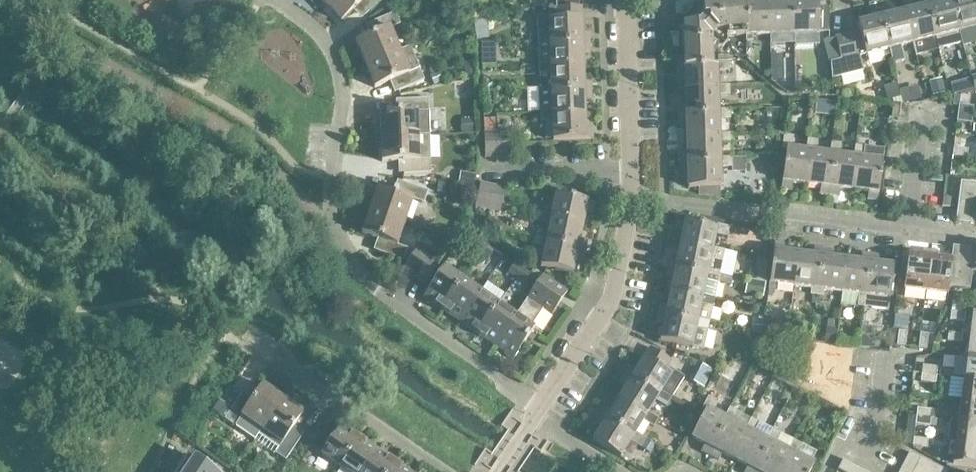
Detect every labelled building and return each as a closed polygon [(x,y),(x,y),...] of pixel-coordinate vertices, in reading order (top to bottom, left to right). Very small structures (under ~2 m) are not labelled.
[(324,4),(341,22),(356,7),(365,16),(381,0),(328,0),(324,4)] [(706,67),(717,67),(717,62),(716,48),(722,48),(728,42),(727,36),(746,35),(745,25),(745,0),(735,0),(735,3),(702,4),(703,18),(709,18),(709,22),(701,30),(697,30),(697,25),(683,25),(684,58),(677,58),(677,68),(706,67)] [(681,4),(689,12),(692,9),(692,0),(680,0),(681,4)] [(745,25),(746,35),(746,41),(752,40),(752,35),(770,35),(769,2),(754,3),(754,0),(745,0),(745,25)] [(784,2),(769,2),(770,35),(788,34),(788,40),(794,40),(793,0),(784,0),(784,2)] [(802,0),(793,0),(794,40),(801,40),(800,34),(819,33),(818,1),(802,1),(802,0)] [(926,0),(917,0),(919,8),(904,12),(912,43),(929,39),(931,45),(937,44),(926,0)] [(951,0),(936,4),(935,0),(926,0),(937,44),(938,49),(962,44),(959,32),(951,0)] [(951,0),(959,32),(962,44),(962,46),(975,43),(975,0),(952,0),(951,0)] [(689,12),(681,4),(675,4),(675,15),(687,15),(689,12)] [(549,16),(537,16),(538,40),(549,40),(550,45),(589,44),(589,34),(582,34),(581,7),(580,7),(557,7),(549,8),(549,16)] [(912,43),(904,12),(890,15),(888,7),(879,9),(890,55),(892,64),(904,61),(900,46),(912,43)] [(890,55),(879,9),(871,11),(873,20),(857,23),(859,32),(835,38),(841,61),(832,63),(833,77),(863,70),(859,57),(883,51),(884,57),(890,55)] [(375,34),(355,43),(365,65),(399,51),(390,28),(400,24),(395,12),(370,23),(375,34)] [(583,68),(583,53),(590,53),(589,44),(550,45),(549,40),(538,40),(538,64),(550,64),(550,69),(583,68)] [(493,43),(481,44),(481,58),(493,57),(493,43)] [(399,91),(424,80),(419,68),(410,46),(399,51),(365,65),(375,88),(394,79),(399,91)] [(717,67),(706,67),(677,68),(677,78),(685,78),(685,92),(718,91),(717,86),(717,71),(729,71),(729,62),(717,62),(717,67)] [(465,64),(467,80),(477,78),(475,63),(465,64)] [(591,92),(591,82),(583,82),(583,68),(550,69),(550,64),(538,64),(539,74),(551,73),(551,88),(551,93),(591,92)] [(439,71),(430,75),(436,86),(444,83),(439,71)] [(943,93),(940,79),(928,82),(931,95),(943,93)] [(971,89),(968,79),(949,84),(952,94),(971,89)] [(785,87),(785,92),(795,93),(796,83),(790,82),(785,87)] [(729,86),(717,86),(718,91),(685,92),(685,106),(678,106),(679,116),(718,115),(718,110),(718,95),(730,95),(729,86)] [(585,116),(584,101),(591,101),(591,92),(551,93),(551,88),(539,88),(540,112),(552,112),(552,117),(585,116)] [(909,89),(899,91),(903,103),(912,101),(909,89)] [(401,112),(380,113),(381,137),(418,136),(430,136),(429,111),(428,98),(401,99),(401,112)] [(538,120),(537,99),(526,99),(527,121),(538,120)] [(893,103),(891,116),(906,118),(908,105),(893,103)] [(959,105),(957,113),(973,115),(974,107),(959,105)] [(730,110),(718,110),(718,115),(679,116),(679,126),(686,126),(687,140),(719,139),(719,134),(719,119),(730,119),(730,110)] [(593,140),(592,129),(585,130),(585,116),(552,117),(552,112),(540,112),(540,122),(552,121),(553,141),(593,140)] [(973,115),(957,113),(956,121),(972,123),(973,115)] [(474,119),(462,120),(462,133),(474,132),(474,119)] [(878,144),(879,128),(861,127),(860,142),(878,144)] [(485,157),(497,157),(496,133),(484,133),(485,157)] [(496,133),(497,157),(510,157),(509,133),(496,133)] [(731,134),(719,134),(719,139),(687,140),(687,154),(680,154),(680,164),(720,163),(720,158),(719,143),(731,143),(731,134)] [(403,161),(403,174),(431,173),(430,136),(418,136),(381,137),(382,162),(403,161)] [(786,149),(781,188),(792,190),(792,182),(807,184),(811,152),(806,152),(792,150),(793,138),(784,137),(782,149),(786,149)] [(834,155),(830,154),(815,153),(817,141),(808,140),(806,152),(811,152),(807,184),(821,186),(820,193),(830,194),(834,155)] [(859,158),(854,157),(839,156),(841,144),(831,143),(830,154),(834,155),(830,194),(839,195),(840,188),(854,190),(859,158)] [(855,145),(854,157),(859,158),(854,190),(869,192),(868,199),(878,200),(883,161),(884,149),(855,145)] [(953,148),(952,156),(967,158),(968,150),(953,148)] [(688,173),(688,188),(721,187),(720,167),(732,167),(732,158),(720,158),(720,163),(680,164),(680,174),(688,173)] [(752,182),(743,166),(725,177),(734,193),(752,182)] [(461,173),(459,185),(473,187),(475,175),(461,173)] [(398,194),(378,187),(370,210),(405,222),(413,199),(424,203),(428,191),(402,182),(398,194)] [(960,182),(955,222),(975,225),(975,184),(960,182)] [(475,207),(487,209),(492,186),(480,183),(475,207)] [(492,186),(487,209),(500,212),(505,189),(492,186)] [(552,215),(551,218),(583,225),(585,212),(593,213),(595,203),(556,195),(555,200),(552,215)] [(408,249),(397,245),(405,222),(370,210),(362,233),(382,240),(378,252),(404,261),(408,249)] [(585,250),(587,241),(580,240),(583,225),(551,218),(552,215),(540,212),(538,221),(550,224),(547,238),(546,242),(585,250)] [(675,231),(683,233),(680,246),(712,253),(712,249),(715,234),(727,237),(729,228),(717,225),(716,229),(678,221),(675,231)] [(541,267),(572,273),(576,259),(583,260),(585,250),(546,242),(547,238),(535,235),(533,245),(545,247),(541,267)] [(775,290),(776,284),(794,286),(798,254),(783,252),(784,244),(774,243),(769,289),(775,290)] [(487,260),(493,250),(486,246),(479,255),(487,260)] [(677,260),(670,259),(668,268),(707,277),(708,272),(719,275),(724,251),(712,249),(712,253),(680,246),(677,260)] [(975,272),(975,249),(952,246),(951,261),(948,287),(970,290),(972,271),(975,272)] [(811,289),(810,295),(817,295),(823,249),(814,248),(813,256),(798,254),(794,286),(811,289)] [(404,269),(425,284),(439,264),(417,249),(404,269)] [(823,296),(824,290),(841,292),(845,260),(830,258),(831,250),(823,249),(817,295),(823,296)] [(908,255),(903,289),(925,292),(930,251),(923,250),(922,257),(908,255)] [(925,292),(947,295),(948,287),(951,261),(937,259),(938,252),(930,251),(925,292)] [(843,280),(841,292),(858,295),(857,307),(863,308),(864,301),(870,255),(862,254),(861,262),(845,260),(843,280)] [(870,255),(864,301),(863,308),(888,311),(894,266),(878,264),(879,256),(870,255)] [(522,269),(514,264),(507,274),(515,279),(522,269)] [(444,267),(423,297),(442,310),(462,280),(444,267)] [(670,294),(702,300),(713,303),(719,275),(708,272),(707,277),(668,268),(666,278),(673,280),(670,294)] [(515,279),(523,284),(529,274),(522,269),(515,279)] [(750,270),(749,280),(765,283),(766,272),(750,270)] [(552,315),(567,292),(543,276),(515,316),(495,346),(514,358),(534,329),(531,326),(543,309),(552,315)] [(462,280),(442,310),(460,322),(480,292),(462,280)] [(748,280),(745,295),(762,298),(765,283),(749,280),(748,280)] [(480,292),(460,322),(477,334),(498,304),(480,292)] [(713,303),(702,300),(670,294),(667,307),(660,306),(658,315),(697,323),(709,326),(713,303)] [(498,304),(477,334),(495,346),(515,316),(498,304)] [(951,320),(966,322),(967,313),(952,311),(951,320)] [(709,326),(697,323),(658,315),(656,325),(663,327),(660,341),(703,350),(709,326)] [(753,319),(751,333),(763,334),(765,320),(753,319)] [(826,329),(824,343),(834,344),(836,331),(826,329)] [(892,330),(890,345),(896,346),(905,347),(907,332),(898,330),(892,330)] [(929,334),(920,333),(918,348),(927,349),(929,334)] [(948,343),(963,345),(964,336),(949,334),(948,343)] [(869,349),(871,336),(861,335),(859,347),(869,349)] [(969,337),(966,357),(975,358),(975,338),(969,337)] [(625,375),(659,396),(661,392),(671,399),(684,378),(673,372),(671,375),(664,371),(670,360),(650,348),(636,371),(630,367),(625,375)] [(966,357),(964,379),(975,380),(975,358),(966,357)] [(936,375),(937,367),(922,365),(921,373),(936,375)] [(935,383),(936,375),(921,373),(920,381),(935,383)] [(661,392),(659,396),(625,375),(619,384),(625,388),(618,399),(646,416),(656,400),(666,406),(671,399),(661,392)] [(964,379),(961,400),(975,402),(975,380),(964,379)] [(220,402),(214,411),(224,419),(255,440),(259,434),(261,430),(282,399),(262,385),(250,403),(240,396),(231,409),(220,402)] [(710,456),(728,420),(711,411),(716,401),(708,397),(702,408),(706,409),(691,438),(704,445),(701,451),(710,456)] [(261,430),(259,434),(279,448),(275,453),(285,461),(301,438),(291,431),(303,413),(282,399),(261,430)] [(656,422),(646,416),(618,399),(610,412),(604,408),(599,416),(633,437),(641,424),(651,430),(656,422)] [(961,400),(958,421),(975,424),(975,402),(961,400)] [(916,415),(931,417),(932,410),(917,408),(916,415)] [(734,410),(728,420),(710,456),(719,460),(722,454),(735,460),(749,431),(737,425),(742,414),(734,410)] [(930,424),(931,417),(916,415),(915,422),(930,424)] [(600,428),(592,441),(620,458),(628,445),(631,441),(641,447),(651,453),(655,445),(636,433),(633,437),(599,416),(594,424),(600,428)] [(950,420),(947,442),(955,443),(975,445),(975,424),(958,421),(950,420)] [(749,431),(735,460),(747,467),(745,471),(756,471),(771,442),(758,436),(763,425),(755,421),(749,431)] [(339,467),(359,437),(341,425),(334,435),(324,427),(310,447),(339,467)] [(771,442),(756,471),(783,471),(792,453),(779,447),(785,436),(776,432),(771,442)] [(359,437),(339,467),(346,471),(362,471),(377,450),(359,437)] [(912,446),(927,448),(928,439),(913,437),(912,446)] [(792,453),(783,471),(810,471),(814,465),(800,458),(806,447),(798,443),(792,453)] [(955,443),(953,465),(975,468),(975,445),(955,443)] [(377,450),(362,471),(388,471),(395,462),(377,450)] [(948,471),(910,452),(899,471),(948,471)] [(180,467),(177,471),(210,471),(194,461),(194,460),(186,455),(178,466),(180,467)] [(841,471),(868,471),(843,459),(838,470),(841,471)] [(395,462),(388,471),(410,471),(395,462)]
